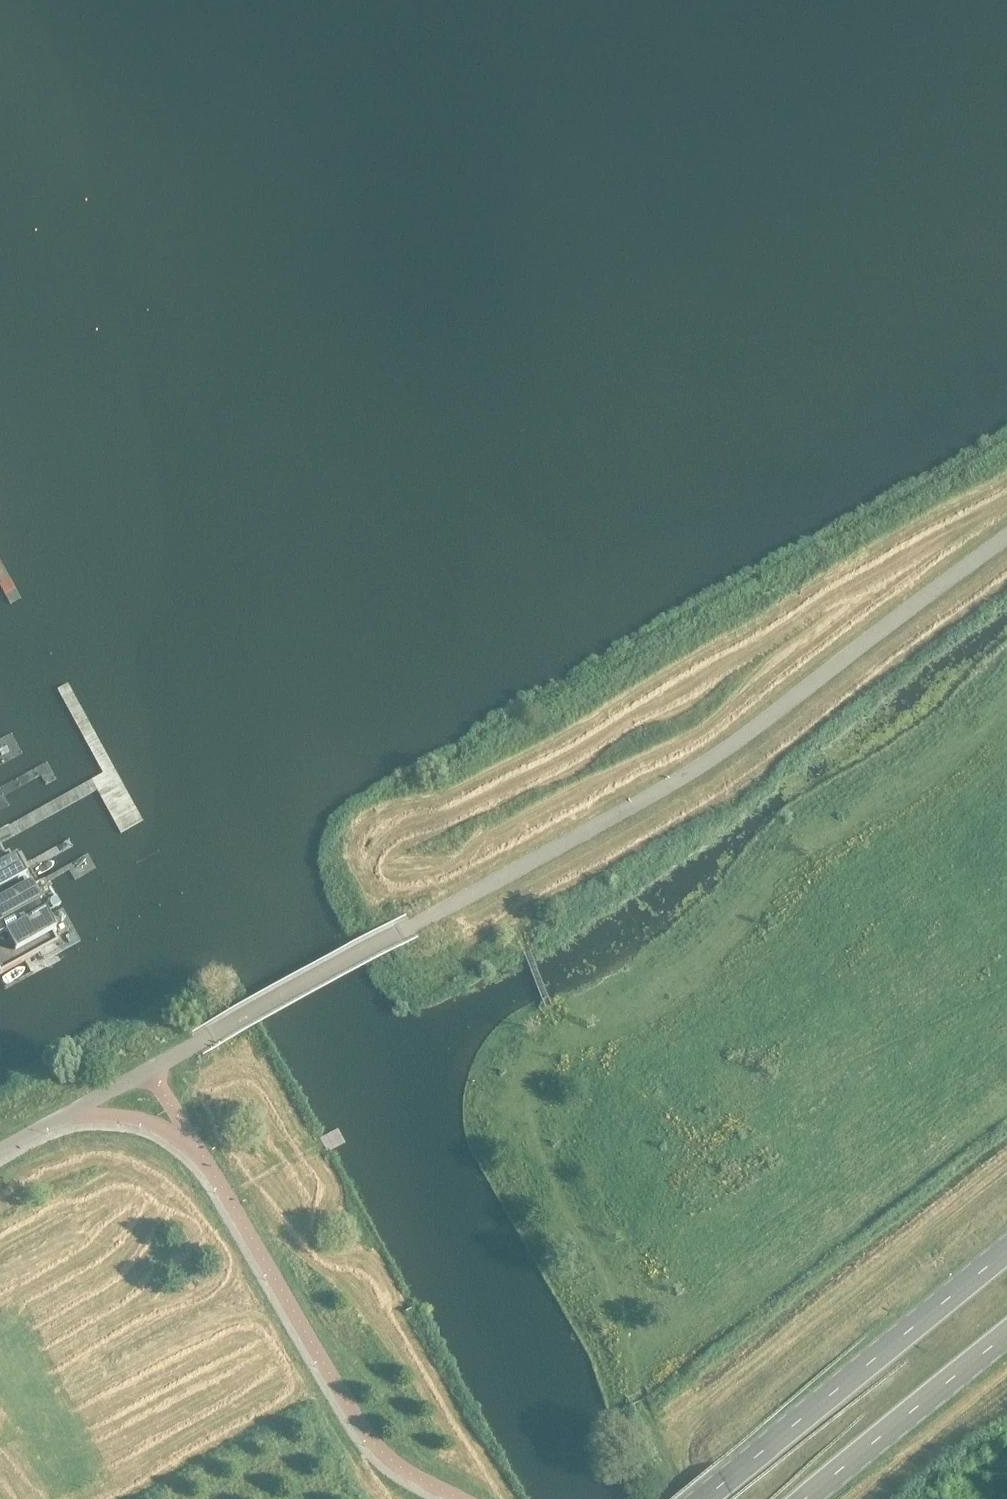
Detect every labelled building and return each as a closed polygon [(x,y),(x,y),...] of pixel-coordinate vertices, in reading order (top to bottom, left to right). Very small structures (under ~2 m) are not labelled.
[(5,853),(0,856),(0,901),(26,887),(25,886),(25,885),(24,885),(21,879),(23,878),(13,858),(11,860),(7,852),(5,853)] [(25,886),(26,887),(0,901),(0,936),(41,914),(40,913),(39,912),(36,906),(38,905),(27,885),(25,886)] [(40,913),(41,914),(0,936),(0,973),(56,942),(54,939),(50,933),(53,932),(42,912),(40,913)]
